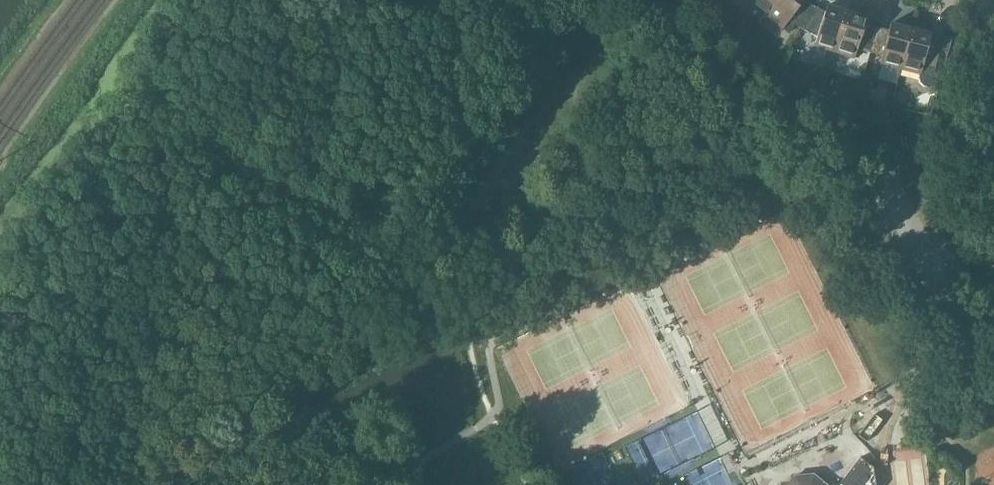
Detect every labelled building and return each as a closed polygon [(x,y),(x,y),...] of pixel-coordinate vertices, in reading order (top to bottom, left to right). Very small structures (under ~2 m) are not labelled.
[(701,4),(707,14),(715,9),(709,0),(707,0),(701,4)] [(766,16),(778,0),(727,0),(760,24),(766,16)] [(815,6),(804,1),(805,0),(778,0),(766,16),(783,29),(788,22),(794,25),(803,29),(815,6)] [(835,52),(847,12),(827,5),(825,12),(815,6),(803,29),(817,37),(815,45),(835,52)] [(870,53),(877,28),(865,25),(867,18),(847,12),(835,52),(855,58),(857,50),(870,53)] [(717,15),(712,20),(716,25),(722,20),(717,15)] [(788,22),(783,29),(789,33),(794,25),(788,22)] [(901,69),(911,29),(891,23),(889,30),(877,28),(870,53),(883,56),(880,64),(901,69)] [(911,29),(901,69),(921,74),(920,78),(921,82),(924,85),(929,86),(933,85),(937,81),(940,70),(935,69),(941,47),(944,33),(946,27),(934,24),(931,34),(911,29)] [(944,33),(941,47),(949,49),(952,35),(944,33)] [(861,457),(840,484),(876,484),(874,467),(861,457)] [(814,474),(795,477),(790,483),(788,484),(826,484),(814,474)]
